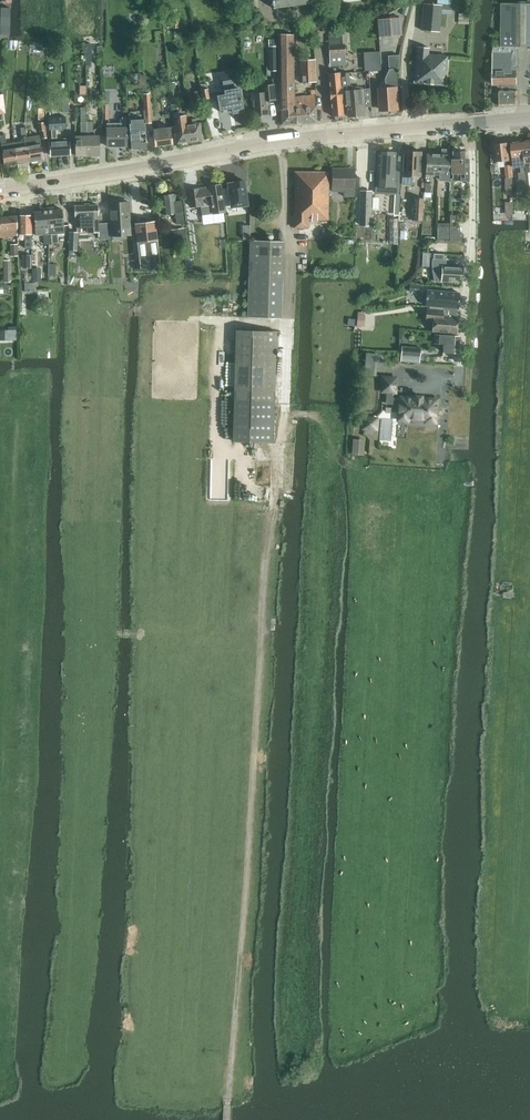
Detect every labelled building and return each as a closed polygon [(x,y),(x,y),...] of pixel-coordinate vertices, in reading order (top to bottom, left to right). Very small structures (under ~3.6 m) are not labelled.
[(282,7),(320,2),(320,0),(272,0),(273,8),(282,7)] [(439,31),(441,5),(423,3),(421,30),(439,31)] [(442,13),(451,14),(452,4),(450,4),(442,3),(442,13)] [(517,106),(516,47),(529,47),(529,3),(502,3),(501,47),(493,47),(492,53),(492,85),(505,85),(505,90),(498,90),(498,106),(517,106)] [(10,37),(10,9),(0,9),(0,37),(10,37)] [(401,18),(379,19),(380,37),(402,35),(401,18)] [(292,34),(277,34),(280,110),(281,110),(282,125),(316,122),(316,95),(294,97),(292,34)] [(345,43),(344,34),(335,35),(336,44),(345,43)] [(311,53),(312,40),(299,39),(298,53),(311,53)] [(328,54),(329,66),(345,65),(343,44),(328,45),(328,54)] [(414,63),(412,82),(444,85),(446,55),(429,54),(429,49),(418,49),(414,63)] [(380,51),(364,52),(364,70),(381,69),(380,51)] [(386,88),(378,88),(379,108),(387,108),(387,110),(399,109),(396,69),(399,69),(398,55),(387,55),(388,69),(385,78),(386,88)] [(300,82),(316,82),(314,59),(299,59),(300,82)] [(349,72),(341,73),(342,85),(343,99),(346,99),(348,113),(354,112),(355,115),(365,115),(363,98),(364,98),(364,89),(350,90),(349,72)] [(340,73),(329,74),(333,116),(343,115),(340,73)] [(241,110),(243,110),(240,93),(238,80),(224,82),(226,95),(218,96),(221,112),(233,110),(233,112),(236,111),(237,112),(240,112),(241,110)] [(267,101),(274,100),(273,84),(260,85),(261,92),(250,93),(252,116),(267,115),(267,105),(268,105),(267,101)] [(175,89),(168,90),(170,104),(177,104),(175,89)] [(208,89),(201,90),(203,99),(209,97),(208,89)] [(203,99),(201,90),(195,91),(196,100),(203,99)] [(149,93),(142,93),(143,109),(144,123),(151,122),(149,93)] [(75,136),(76,155),(87,154),(86,121),(86,107),(80,107),(80,117),(80,136),(75,136)] [(130,110),(128,112),(131,143),(139,142),(139,145),(143,149),(146,148),(144,123),(143,109),(130,110)] [(185,115),(174,117),(177,142),(189,141),(186,124),(185,115)] [(65,116),(49,117),(49,130),(52,130),(52,139),(49,139),(50,155),(69,154),(69,138),(57,139),(56,129),(66,129),(65,116)] [(106,122),(106,128),(107,145),(126,145),(126,128),(126,116),(122,117),(122,122),(106,122)] [(186,124),(189,141),(201,139),(198,118),(193,118),(194,123),(186,124)] [(87,154),(99,154),(98,135),(93,135),(92,121),(86,121),(87,154)] [(39,123),(37,123),(38,131),(41,131),(42,138),(47,138),(45,122),(39,123)] [(155,146),(173,144),(170,126),(164,127),(163,123),(159,124),(159,128),(153,128),(155,146)] [(14,142),(17,164),(30,161),(27,146),(24,127),(20,128),(22,140),(14,142)] [(14,142),(6,143),(5,134),(0,135),(0,143),(4,166),(17,164),(14,142)] [(522,141),(526,172),(529,171),(529,163),(529,162),(529,140),(522,141)] [(525,174),(526,172),(522,141),(511,142),(513,167),(520,166),(521,173),(519,173),(521,190),(527,189),(526,184),(525,174)] [(504,161),(505,177),(511,177),(507,142),(494,144),(496,162),(504,161)] [(40,144),(27,146),(30,161),(43,159),(40,144)] [(437,154),(437,175),(440,175),(450,175),(450,152),(448,152),(449,149),(441,148),(441,152),(439,151),(439,154),(437,154)] [(397,193),(398,171),(394,171),(394,152),(377,151),(375,192),(397,193)] [(413,176),(420,176),(421,151),(404,151),(402,184),(413,184),(413,176)] [(452,162),(451,162),(451,167),(452,167),(452,180),(460,180),(460,181),(469,181),(469,159),(464,160),(464,152),(452,152),(452,162)] [(437,175),(437,154),(427,153),(426,177),(439,177),(439,175),(437,175)] [(333,168),(332,191),(345,192),(345,197),(355,197),(355,168),(333,168)] [(327,172),(294,171),(293,227),(308,227),(308,219),(327,219),(327,172)] [(199,204),(201,204),(202,215),(212,213),(224,211),(220,184),(209,185),(209,188),(197,189),(197,188),(188,190),(190,207),(200,205),(199,204)] [(359,225),(371,225),(372,192),(360,191),(359,225)] [(175,224),(184,223),(181,201),(175,201),(174,194),(161,195),(163,214),(174,213),(175,224)] [(414,198),(413,219),(422,219),(423,198),(414,198)] [(110,203),(111,229),(112,236),(130,235),(128,202),(110,203)] [(100,238),(109,239),(109,223),(97,223),(97,206),(76,205),(75,225),(87,226),(87,231),(98,231),(98,235),(100,238)] [(57,242),(57,234),(64,233),(63,225),(62,209),(47,210),(50,243),(57,242)] [(44,244),(50,243),(47,210),(33,211),(35,235),(43,234),(44,244)] [(1,236),(16,235),(16,215),(1,216),(1,236)] [(31,248),(31,215),(18,215),(18,234),(25,234),(24,248),(31,248)] [(455,215),(451,215),(451,240),(464,241),(464,234),(455,226),(455,215)] [(140,268),(159,266),(154,220),(134,223),(140,268)] [(449,225),(437,225),(437,239),(449,239),(449,225)] [(173,246),(185,245),(184,228),(171,229),(173,246)] [(77,232),(69,232),(68,250),(77,250),(77,232)] [(113,238),(114,254),(122,253),(121,238),(113,238)] [(247,318),(281,319),(282,239),(248,239),(247,318)] [(184,251),(186,268),(192,267),(195,266),(195,264),(193,264),(191,250),(184,251)] [(439,267),(439,260),(422,259),(421,267),(439,267)] [(462,282),(463,266),(442,265),(441,281),(462,282)] [(25,292),(36,292),(36,283),(25,283),(25,292)] [(459,308),(460,293),(427,290),(425,305),(459,308)] [(427,308),(426,320),(433,321),(433,329),(432,331),(457,333),(458,318),(443,317),(443,310),(427,308)] [(0,328),(0,341),(17,341),(16,327),(0,328)] [(235,330),(232,442),(273,443),(276,331),(235,330)] [(443,344),(443,352),(459,353),(460,335),(435,334),(434,343),(443,344)] [(401,352),(401,355),(419,357),(420,355),(420,353),(420,348),(402,346),(401,352)] [(377,372),(378,352),(367,352),(366,371),(377,372)] [(382,377),(381,391),(387,392),(386,403),(399,404),(398,420),(435,423),(437,400),(436,400),(434,399),(430,398),(428,399),(408,398),(407,397),(402,396),(401,397),(400,397),(399,400),(394,399),(392,396),(392,392),(395,392),(396,378),(382,377)] [(364,417),(363,428),(376,429),(377,418),(364,417)] [(353,439),(352,454),(358,455),(363,455),(364,440),(353,439)]
